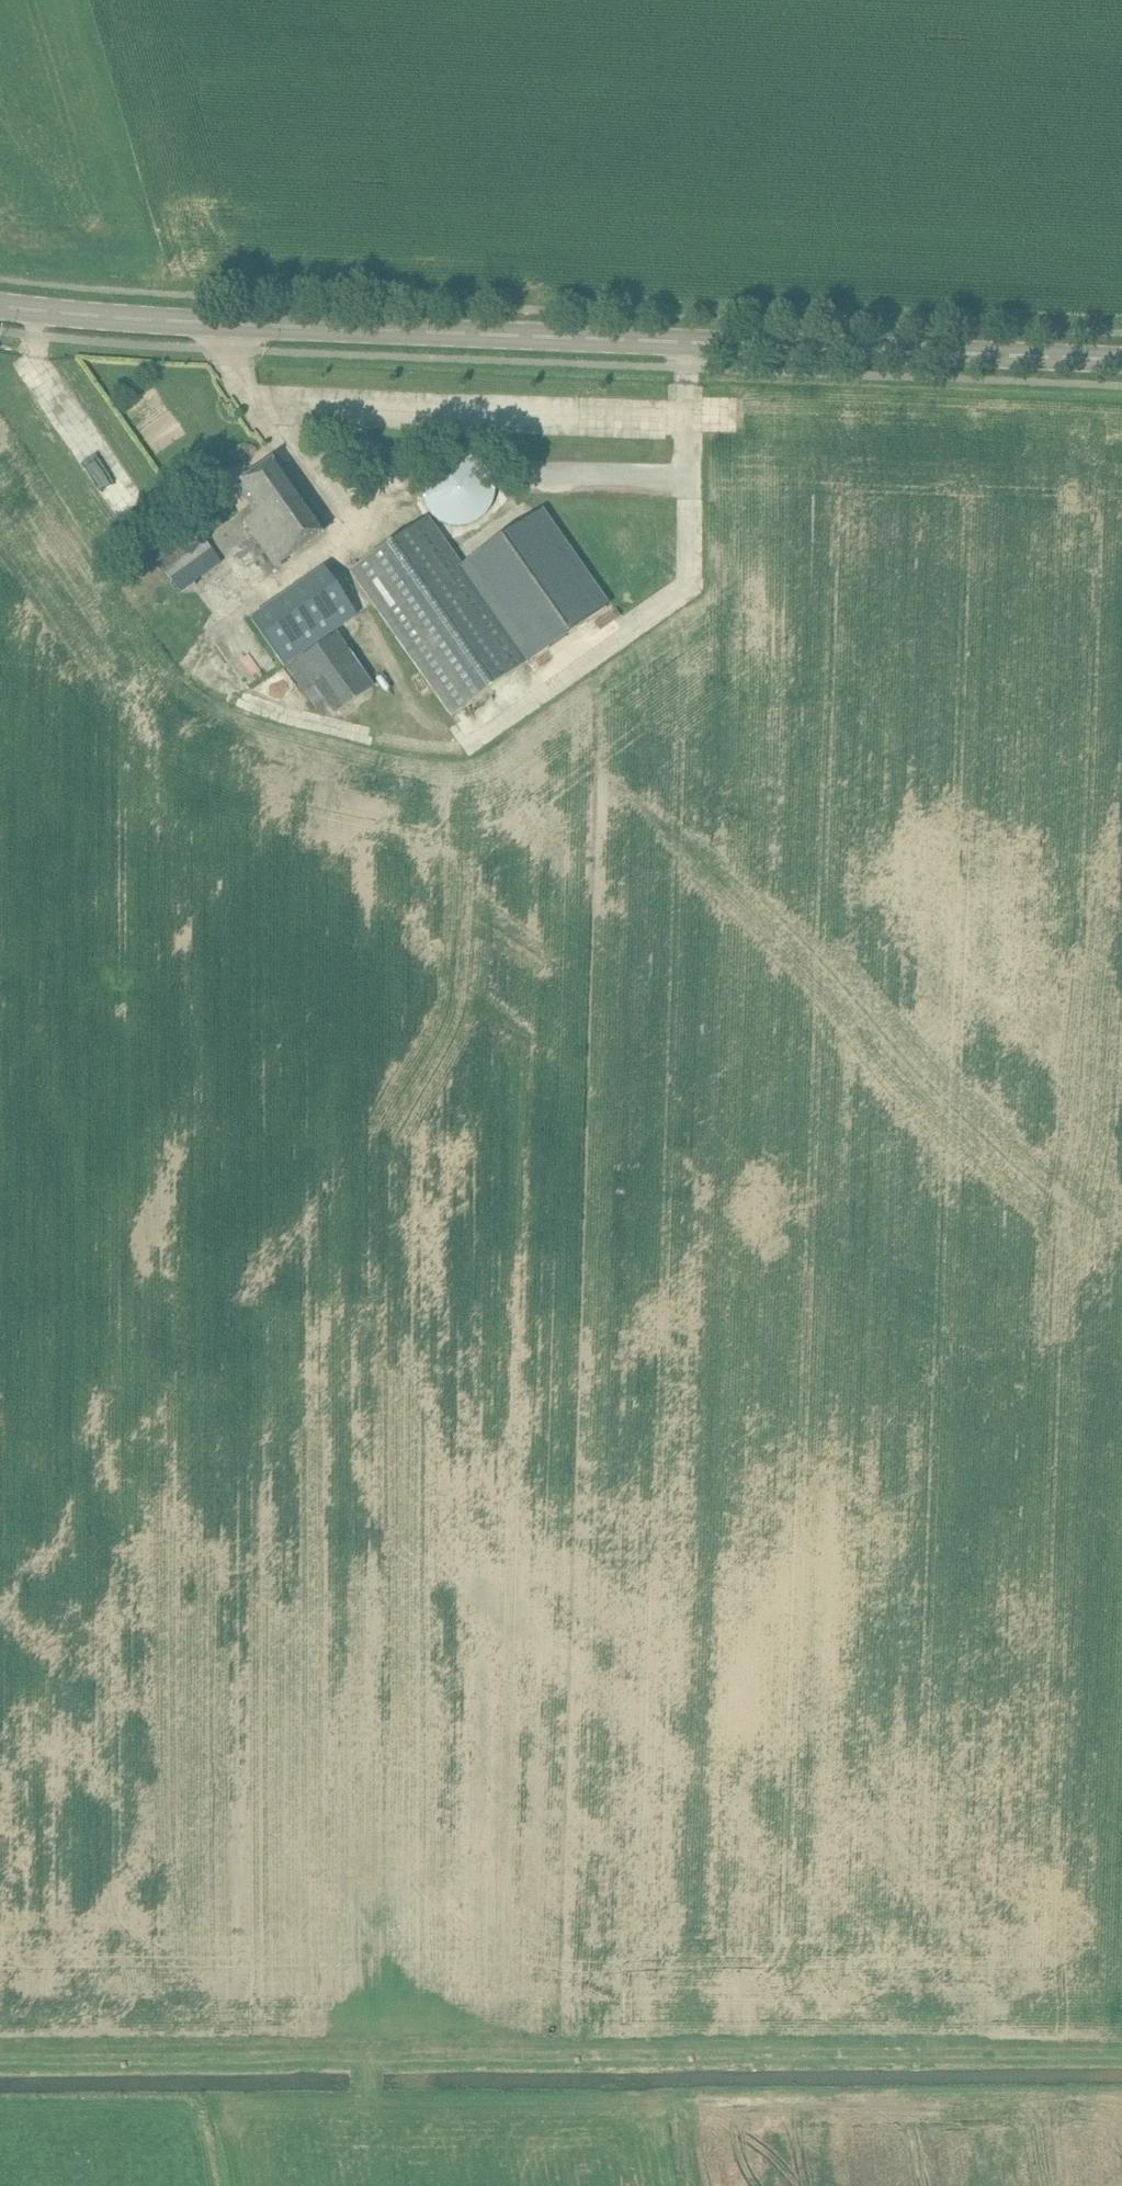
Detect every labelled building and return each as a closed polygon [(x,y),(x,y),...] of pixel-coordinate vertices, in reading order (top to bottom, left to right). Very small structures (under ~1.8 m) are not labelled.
[(492,504),(494,494),(494,484),(491,474),(485,466),(477,459),(468,455),(457,454),(447,456),(438,460),(431,467),(425,476),(423,486),(423,496),(426,506),(432,515),(440,521),(449,525),(460,526),(470,525),(479,520),(486,513),(492,504)] [(324,532),(287,478),(274,460),(237,486),(255,513),(243,521),(274,566),(324,532)] [(610,605),(542,509),(462,565),(428,518),(351,572),(450,716),(528,661),(610,605)] [(194,524),(151,557),(168,580),(212,547),(194,524)] [(325,568),(308,580),(341,627),(357,616),(325,568)] [(335,635),(296,662),(288,669),(317,709),(325,703),(334,716),(373,688),(335,635)]
